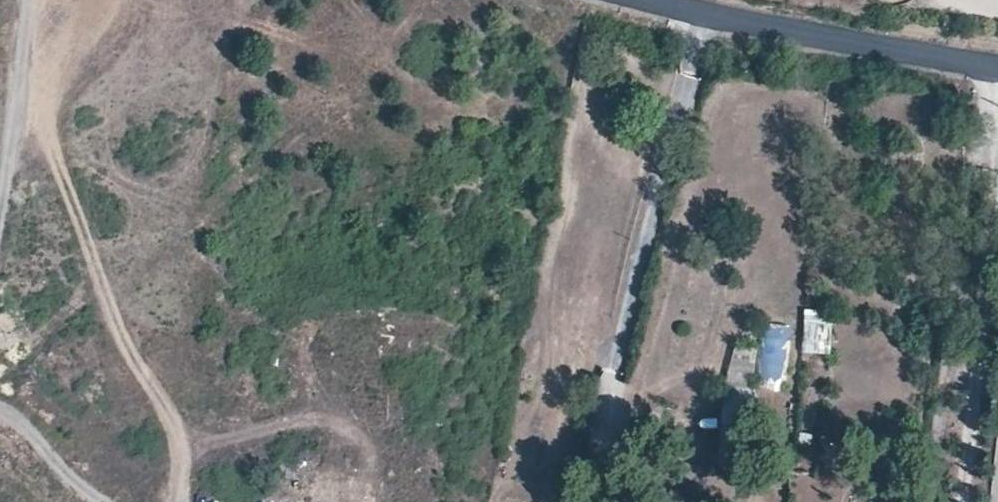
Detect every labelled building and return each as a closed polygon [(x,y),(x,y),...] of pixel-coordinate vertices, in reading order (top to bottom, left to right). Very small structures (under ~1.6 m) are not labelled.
[(804,355),(830,355),(831,312),(805,311),(804,355)] [(369,335),(370,318),(355,316),(354,334),(369,335)] [(764,325),(762,383),(788,384),(790,326),(764,325)] [(755,389),(763,349),(735,343),(727,383),(755,389)] [(364,366),(365,344),(343,344),(342,366),(364,366)]
